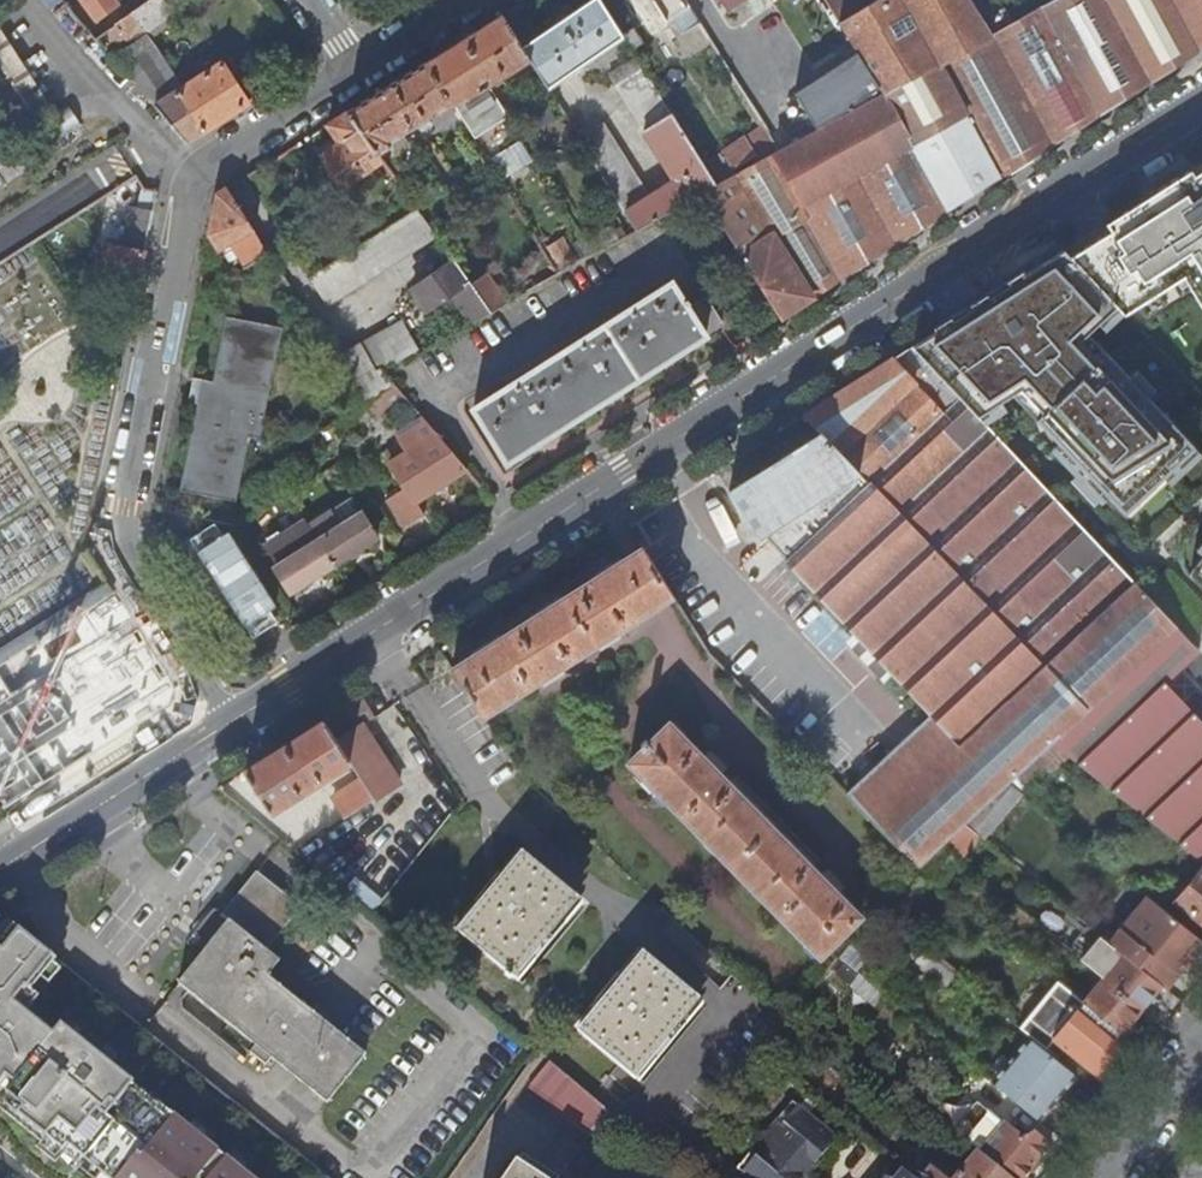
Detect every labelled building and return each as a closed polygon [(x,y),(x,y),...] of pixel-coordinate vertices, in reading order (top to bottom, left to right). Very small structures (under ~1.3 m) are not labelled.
[(123,25),(98,43),(113,59),(145,37),(171,19),(175,25),(181,21),(165,0),(157,0),(123,25)] [(549,88),(624,38),(600,0),(594,0),(523,47),(532,62),(549,88)] [(686,0),(655,0),(668,22),(674,19),(684,35),(701,24),(686,0)] [(844,24),(864,55),(888,93),(821,131),(736,178),(720,187),(706,194),(781,317),(1201,50),(1201,0),(1058,0),(994,35),(971,0),(882,0),(844,24)] [(731,13),(753,0),(723,0),(731,13)] [(829,0),(844,24),(882,0),(829,0)] [(98,43),(123,25),(111,9),(85,27),(98,43)] [(463,98),(472,100),(532,62),(523,47),(503,16),(427,65),(452,105),(463,98)] [(0,36),(0,100),(20,130),(49,111),(0,36)] [(185,90),(145,37),(113,59),(156,110),(185,90)] [(888,93),(864,55),(799,97),(821,131),(888,93)] [(720,187),(707,167),(638,60),(611,77),(678,181),(653,197),(605,123),(592,131),(588,125),(577,132),(640,231),(706,194),(720,187)] [(250,104),(224,64),(185,90),(156,110),(186,145),(250,104)] [(434,123),(431,119),(452,105),(427,65),(350,113),(379,155),(394,146),(392,143),(421,125),(424,130),(434,123)] [(65,107),(19,136),(32,155),(77,126),(65,107)] [(462,120),(488,161),(502,152),(476,111),(462,120)] [(379,155),(350,113),(328,126),(346,149),(327,163),(346,188),(384,162),(379,155)] [(749,138),(728,150),(737,167),(759,156),(749,138)] [(0,164),(0,177),(5,185),(27,171),(15,154),(0,164)] [(707,167),(720,187),(736,178),(722,157),(707,167)] [(268,206),(283,196),(264,167),(249,176),(268,206)] [(1111,222),(1116,230),(1074,255),(1121,305),(1128,313),(1188,275),(1201,297),(1201,174),(1201,175),(1197,168),(1157,193),(1111,222)] [(227,190),(219,195),(211,236),(220,250),(231,244),(248,270),(270,256),(227,190)] [(116,286),(138,290),(154,211),(132,207),(125,246),(107,243),(105,252),(99,251),(97,260),(109,263),(108,269),(119,272),(116,286)] [(418,211),(312,277),(308,279),(326,307),(437,237),(418,211)] [(1068,249),(914,348),(980,418),(1026,387),(1047,411),(1039,419),(1127,514),(1197,448),(1109,354),(1100,362),(1081,342),(1121,305),(1074,255),(1068,249)] [(473,288),(450,256),(445,260),(449,267),(415,290),(429,312),(452,297),(471,323),(490,312),(473,288)] [(219,288),(204,272),(199,300),(219,288)] [(499,295),(486,278),(473,288),(490,312),(530,290),(525,280),(499,295)] [(674,284),(476,409),(508,461),(707,337),(706,335),(723,325),(708,300),(691,311),(688,307),(692,305),(688,299),(685,301),(674,284)] [(202,381),(182,489),(237,501),(251,436),(260,438),(282,328),(228,317),(214,383),(202,381)] [(384,372),(420,351),(404,323),(336,360),(365,404),(395,385),(384,372)] [(1192,658),(1169,634),(1177,626),(1084,526),(980,418),(914,348),(807,415),(824,434),(1046,666),(1009,703),(1056,742),(1143,659),(1167,683),(1192,658)] [(395,385),(365,404),(375,418),(407,398),(395,385)] [(389,500),(406,528),(427,515),(418,502),(469,470),(427,421),(400,438),(405,445),(410,453),(396,462),(393,463),(409,488),(389,500)] [(1046,666),(824,434),(730,492),(759,538),(765,537),(791,558),(787,561),(935,715),(849,794),(917,863),(924,869),(947,846),(970,824),(1013,784),(1056,742),(1009,703),(1046,666)] [(410,453),(405,445),(391,454),(396,462),(410,453)] [(319,540),(335,565),(379,538),(363,513),(342,526),(333,513),(312,526),(321,539),(319,540)] [(311,527),(306,530),(304,527),(270,548),(280,565),(276,568),(291,593),(335,565),(319,540),(311,527)] [(455,668),(485,715),(542,678),(546,685),(566,673),(561,667),(600,641),(605,649),(624,637),(619,630),(674,595),(644,547),(455,668)] [(0,660),(0,666),(33,645),(30,641),(0,660)] [(1201,860),(1201,720),(1167,683),(1143,659),(1056,743),(1080,762),(1201,860)] [(339,742),(325,722),(247,771),(273,810),(345,766),(357,784),(336,798),(349,817),(377,799),(339,742)] [(843,958),(853,946),(843,936),(862,918),(839,893),(845,888),(831,872),(825,878),(724,773),(729,768),(714,751),(708,757),(675,722),(653,742),(651,739),(645,744),(648,747),(633,761),(822,957),(830,950),(840,962),(843,958)] [(339,742),(377,799),(404,784),(365,725),(339,742)] [(970,824),(989,840),(1027,795),(1013,784),(970,824)] [(963,859),(947,846),(924,869),(942,883),(963,859)] [(454,936),(510,982),(572,907),(518,860),(454,936)] [(1179,901),(1191,910),(1182,921),(1201,937),(1201,873),(1179,901)] [(247,1051),(316,1107),(356,1060),(260,980),(271,967),(256,955),(290,914),(246,878),(212,921),(204,914),(181,941),(197,954),(165,994),(241,1058),(247,1051)] [(1151,896),(1113,943),(1164,985),(1168,989),(1201,948),(1201,937),(1182,921),(1151,896)] [(0,940),(0,1097),(71,1155),(130,1082),(20,999),(52,964),(13,932),(0,940)] [(1106,978),(1144,1009),(1164,985),(1113,943),(1103,935),(1083,959),(1106,978)] [(870,959),(853,946),(843,958),(860,972),(870,959)] [(970,984),(931,952),(922,963),(962,994),(970,984)] [(636,960),(572,1037),(629,1087),(693,1009),(636,960)] [(1144,1009),(1106,978),(1087,1002),(1124,1033),(1144,1009)] [(1061,981),(1052,992),(1058,997),(1067,986),(1061,981)] [(1067,986),(1058,997),(1052,992),(1023,1027),(1033,1035),(1059,1056),(1067,1047),(1099,1074),(1130,1037),(1124,1033),(1087,1002),(1067,986)] [(1027,1109),(1042,1121),(1081,1074),(1059,1056),(1033,1035),(994,1082),(1027,1109)] [(582,1142),(604,1116),(542,1065),(521,1091),(582,1142)] [(750,1177),(807,1177),(840,1138),(795,1102),(781,1119),(783,1121),(756,1154),(754,1152),(740,1170),(750,1177)] [(957,1131),(968,1140),(991,1112),(980,1102),(957,1131)] [(118,1177),(256,1177),(172,1111),(118,1177)] [(1029,1177),(1053,1147),(1033,1132),(1027,1140),(991,1112),(968,1140),(972,1143),(1015,1177),(1031,1177),(1029,1177)] [(972,1143),(965,1152),(973,1159),(963,1172),(970,1177),(1015,1177),(972,1143)] [(512,1161),(500,1177),(538,1177),(512,1161)] [(933,1167),(925,1177),(946,1177),(933,1167)] [(907,1169),(901,1177),(918,1177),(907,1169)]
